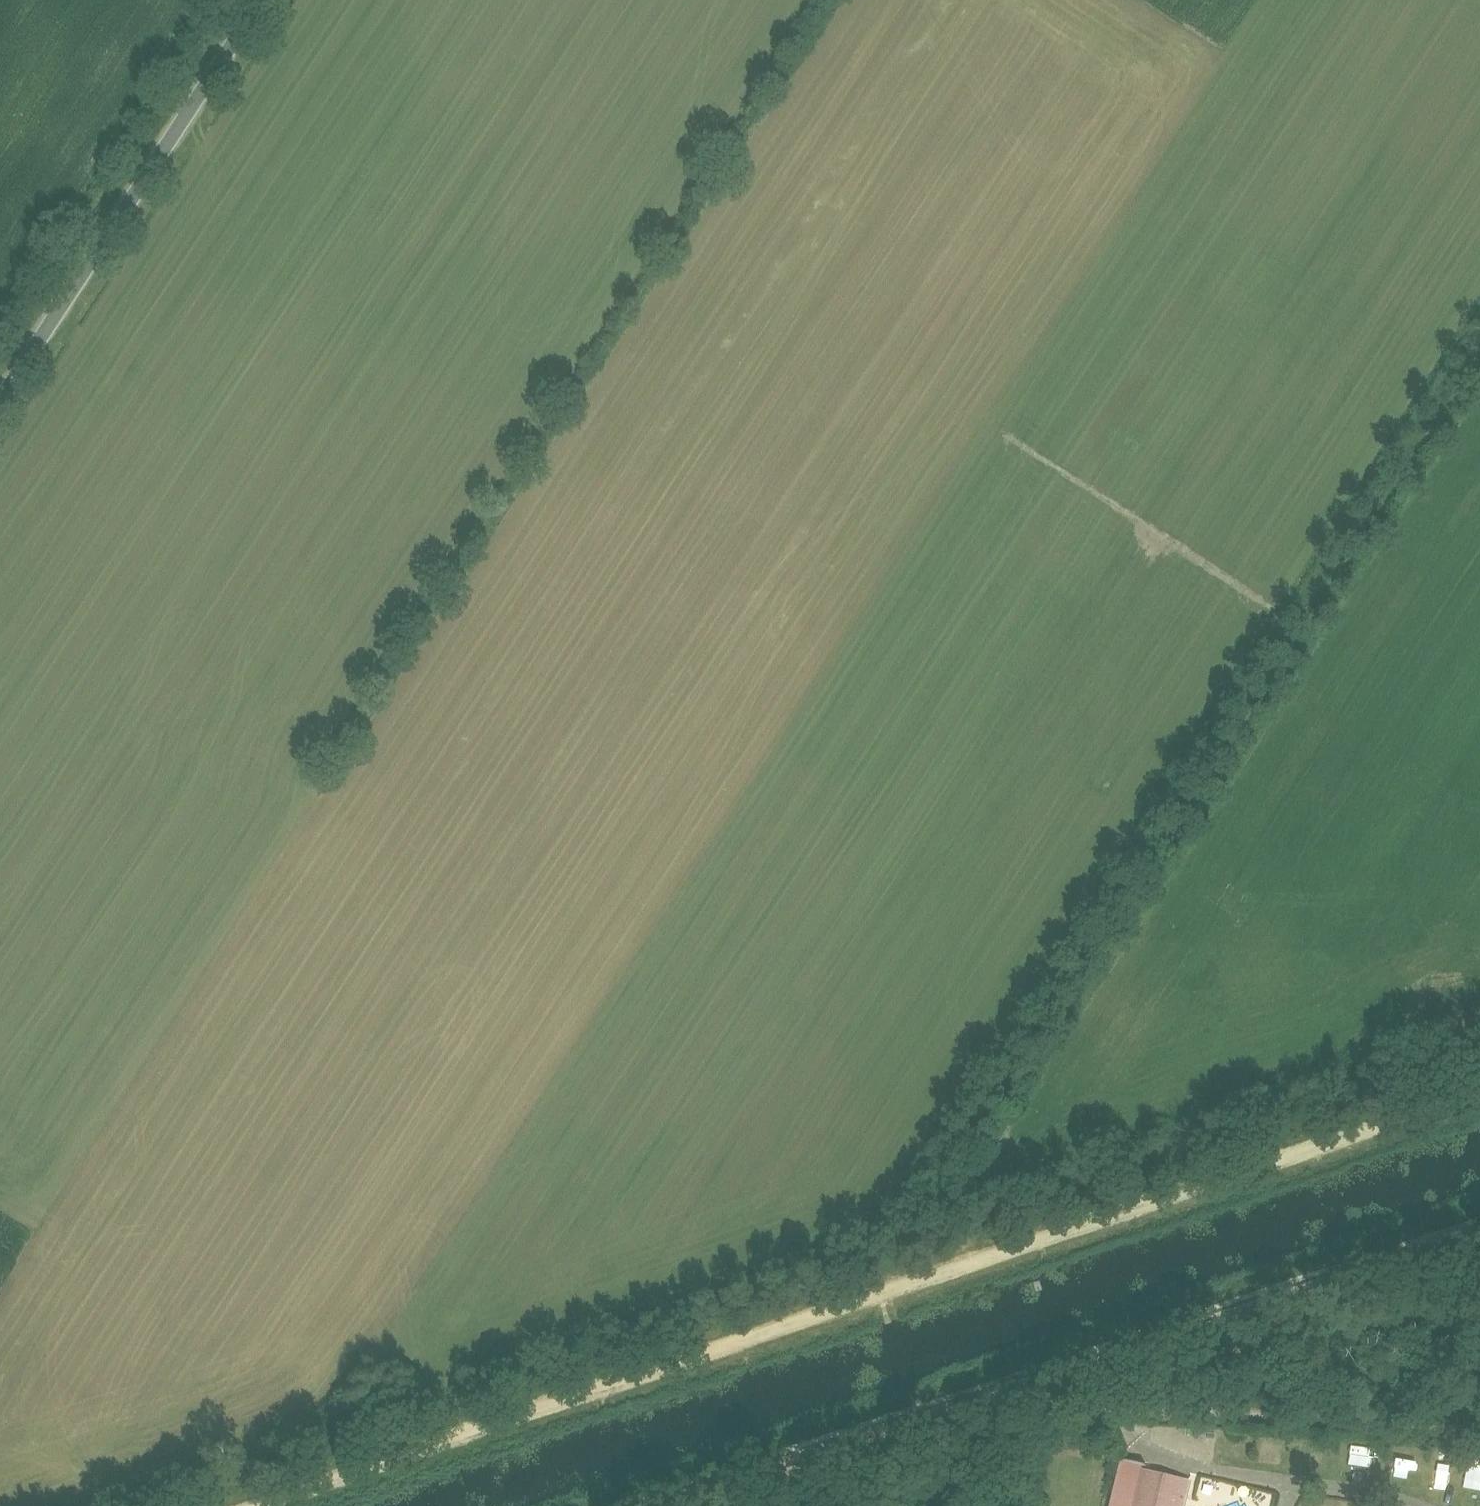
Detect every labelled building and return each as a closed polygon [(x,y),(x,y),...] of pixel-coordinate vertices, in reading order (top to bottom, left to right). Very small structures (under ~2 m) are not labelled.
[(1188,1482),(1140,1470),(1141,1466),(1146,1467),(1147,1466),(1119,1460),(1118,1461),(1120,1461),(1109,1505),(1182,1505),(1188,1482)]
